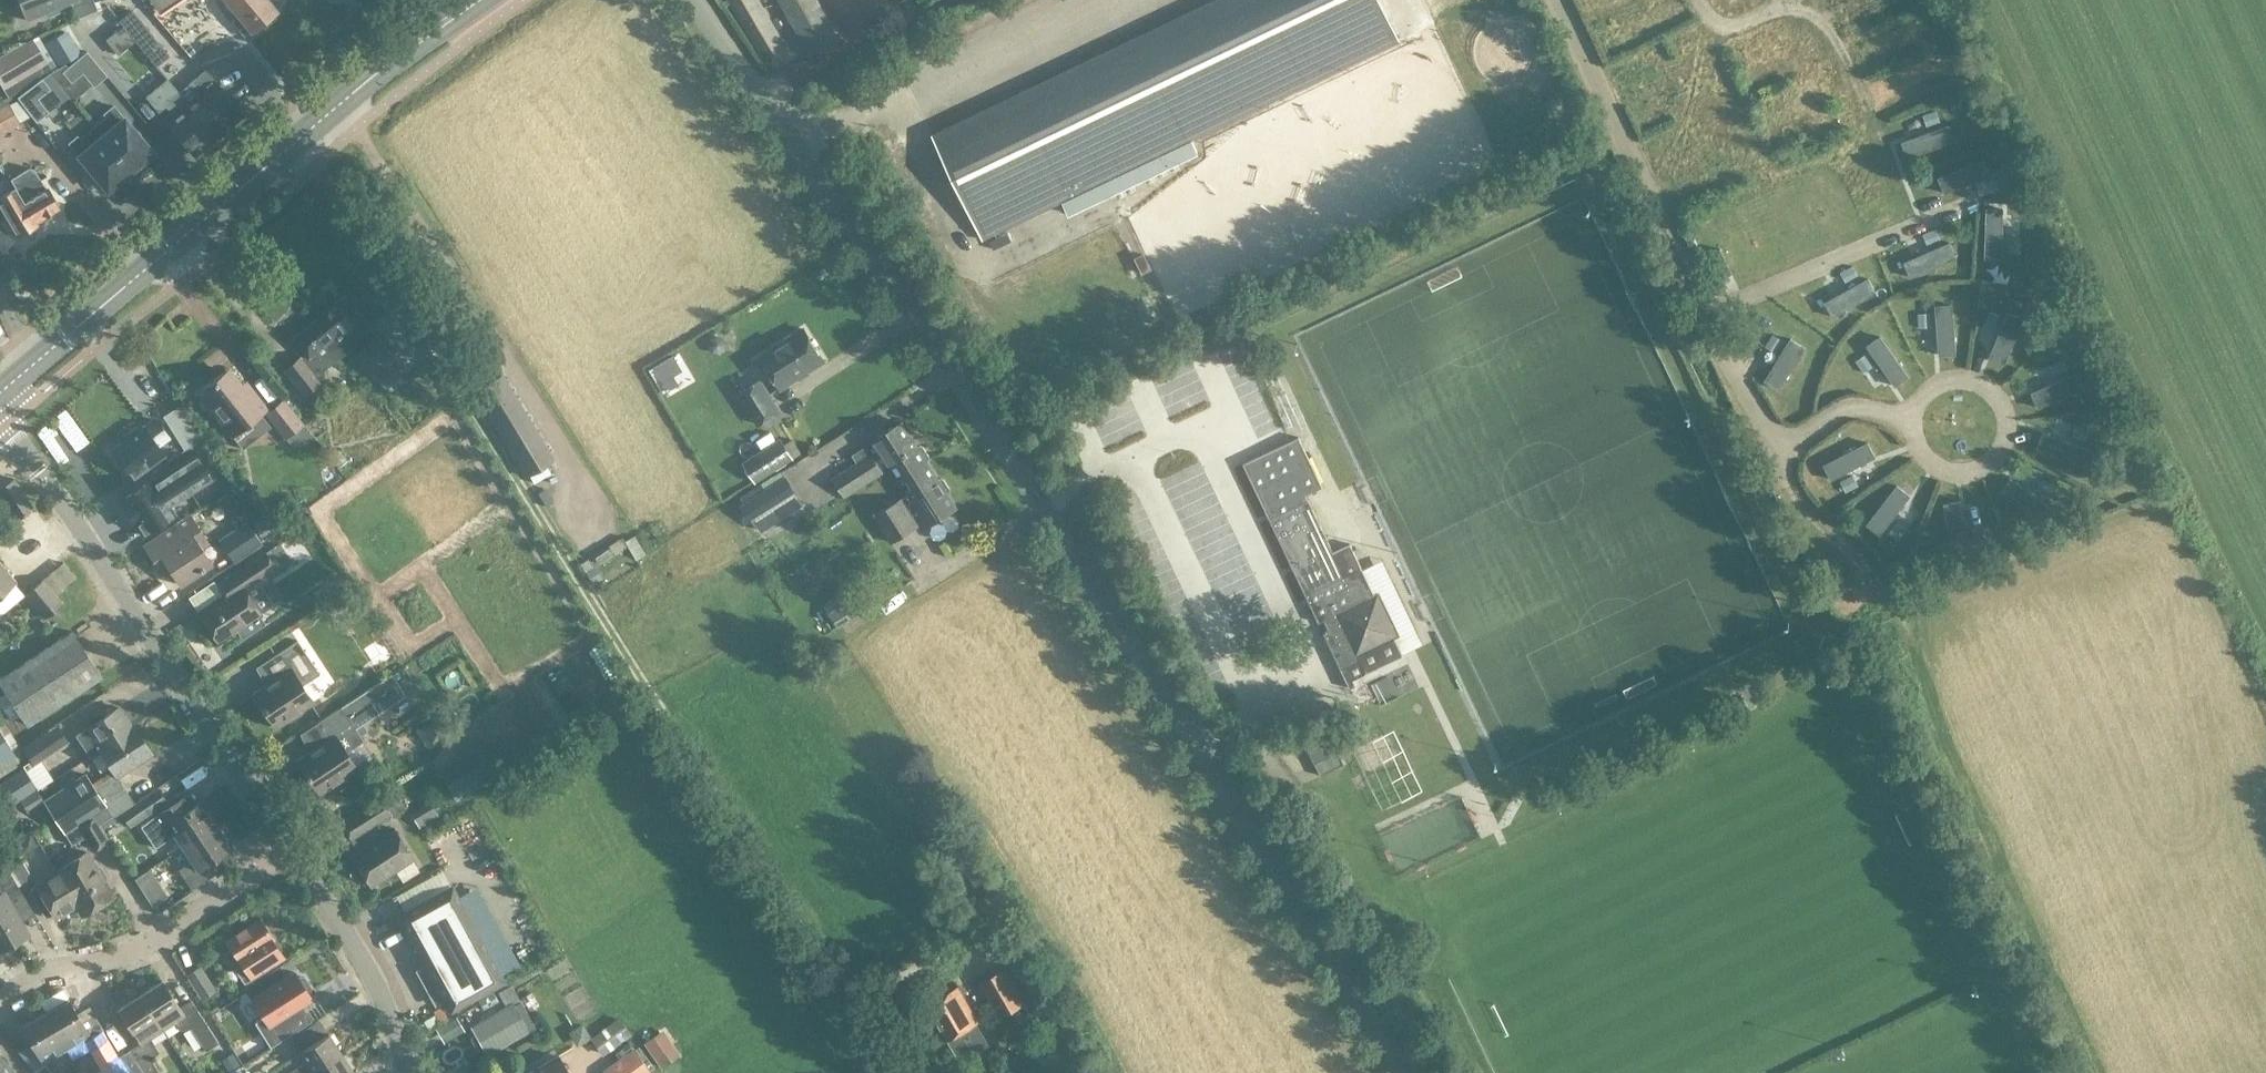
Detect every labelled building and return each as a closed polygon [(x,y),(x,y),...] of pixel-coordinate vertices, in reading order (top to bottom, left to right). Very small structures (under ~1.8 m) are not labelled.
[(25,8),(22,9),(28,23),(46,15),(45,12),(71,1),(77,17),(97,9),(94,0),(22,0),(25,8)] [(160,12),(178,0),(152,0),(160,12)] [(240,15),(233,21),(240,30),(245,35),(252,29),(276,9),(268,0),(227,0),(240,15)] [(767,61),(786,50),(757,0),(732,0),(767,61)] [(810,54),(839,38),(818,0),(781,0),(810,54)] [(1062,200),(1069,213),(1198,152),(1191,138),(1398,39),(1380,0),(1213,0),(932,135),(982,239),(1062,200)] [(1579,13),(1600,0),(1571,0),(1579,13)] [(1885,0),(1855,0),(1858,10),(1885,0)] [(131,10),(119,20),(123,25),(134,39),(155,65),(167,56),(131,10)] [(1793,23),(1780,31),(1788,44),(1801,35),(1793,23)] [(134,39),(123,25),(106,39),(117,53),(134,39)] [(80,53),(66,30),(47,41),(61,65),(80,53)] [(6,88),(9,93),(34,78),(46,71),(27,39),(0,55),(0,78),(6,88)] [(106,74),(86,50),(63,70),(71,79),(82,70),(94,84),(106,74)] [(242,113),(205,70),(178,93),(214,136),(215,136),(217,138),(226,131),(224,128),(242,113)] [(1832,71),(1822,75),(1830,94),(1840,90),(1832,71)] [(50,72),(42,78),(50,88),(37,98),(48,112),(70,95),(50,72)] [(42,78),(17,96),(36,121),(48,112),(37,98),(50,88),(42,78)] [(193,154),(214,136),(178,93),(166,79),(145,96),(168,123),(168,124),(193,154)] [(0,106),(0,134),(20,124),(8,101),(0,106)] [(1967,102),(1915,121),(1924,148),(1976,128),(1967,102)] [(107,117),(94,128),(132,173),(147,160),(144,157),(151,151),(113,105),(104,113),(107,117)] [(143,107),(133,115),(144,130),(154,122),(143,107)] [(78,135),(69,142),(107,188),(114,183),(117,186),(132,173),(94,128),(81,139),(78,135)] [(1983,148),(1933,168),(1942,192),(1993,173),(1983,148)] [(0,196),(0,204),(18,234),(23,231),(25,232),(31,229),(31,227),(37,223),(36,220),(58,207),(41,178),(40,179),(34,168),(30,167),(10,178),(15,187),(0,196)] [(1991,218),(1987,271),(2010,273),(2015,220),(1991,218)] [(9,233),(0,225),(0,244),(9,233)] [(1040,257),(1072,248),(1069,239),(1038,247),(1040,257)] [(1912,245),(1911,277),(1969,275),(1969,245),(1912,245)] [(1863,272),(1817,314),(1835,334),(1881,291),(1863,272)] [(345,296),(319,317),(338,340),(337,340),(342,347),(346,351),(350,357),(372,339),(365,329),(369,326),(345,296)] [(1964,299),(1944,299),(1946,345),(1965,345),(1964,299)] [(1770,307),(1760,309),(1764,331),(1774,329),(1770,307)] [(2003,309),(1974,360),(1999,376),(2029,324),(2003,309)] [(306,354),(302,357),(300,355),(283,369),(304,394),(320,381),(316,375),(346,351),(342,347),(337,340),(338,340),(319,317),(293,337),(306,354)] [(446,320),(436,326),(442,336),(452,330),(446,320)] [(760,356),(781,388),(824,360),(803,328),(760,356)] [(1785,333),(1767,384),(1791,393),(1809,344),(1785,333)] [(727,342),(724,336),(717,334),(711,338),(710,345),(713,350),(720,352),(726,348),(727,342)] [(1877,334),(1856,355),(1895,392),(1916,374),(1877,334)] [(394,369),(372,341),(351,357),(373,385),(394,369)] [(2073,365),(2025,381),(2033,407),(2083,391),(2073,365)] [(212,382),(198,392),(232,434),(243,448),(271,426),(259,412),(266,407),(253,392),(249,395),(230,371),(213,384),(212,382)] [(474,392),(525,475),(554,458),(503,374),(474,392)] [(737,392),(757,424),(782,408),(762,377),(737,392)] [(317,395),(307,403),(315,414),(325,407),(317,395)] [(283,396),(266,409),(285,436),(291,444),(304,442),(312,436),(303,423),(283,396)] [(64,421),(71,434),(73,433),(60,408),(41,418),(48,430),(64,421)] [(186,415),(170,426),(185,449),(201,439),(186,415)] [(126,440),(112,450),(132,477),(164,453),(157,444),(167,437),(153,419),(144,427),(139,431),(136,427),(123,437),(126,440)] [(1862,420),(1813,455),(1829,477),(1879,442),(1862,420)] [(891,464),(903,483),(930,465),(929,464),(930,463),(931,459),(924,448),(921,448),(919,449),(903,423),(876,440),(877,441),(866,448),(871,455),(834,478),(846,497),(884,473),(882,470),(891,464)] [(2039,426),(2036,447),(2095,463),(2097,435),(2039,426)] [(1264,452),(1243,462),(1244,464),(1268,513),(1270,518),(1292,565),(1293,567),(1295,570),(1295,571),(1308,598),(1309,599),(1319,621),(1325,619),(1329,629),(1324,631),(1342,668),(1351,687),(1357,685),(1354,679),(1347,665),(1361,659),(1368,673),(1404,656),(1405,655),(1404,653),(1396,635),(1399,634),(1379,591),(1375,593),(1364,570),(1362,566),(1351,544),(1333,552),(1305,494),(1323,486),(1298,435),(1289,440),(1264,452)] [(781,436),(743,460),(744,462),(756,481),(802,452),(792,437),(785,442),(781,436)] [(175,515),(168,505),(213,477),(198,452),(153,481),(152,479),(121,499),(123,502),(121,504),(134,525),(137,523),(144,535),(175,515)] [(930,465),(903,483),(910,494),(875,517),(892,543),(919,525),(913,515),(921,510),(929,524),(956,507),(948,494),(951,492),(952,487),(947,481),(943,480),(940,481),(930,465)] [(762,529),(805,502),(784,470),(741,497),(762,529)] [(1910,474),(1878,511),(1894,525),(1925,488),(1910,474)] [(33,508),(14,477),(0,486),(0,496),(14,519),(33,508)] [(225,478),(219,482),(224,491),(231,486),(225,478)] [(1973,493),(1950,493),(1951,538),(1974,537),(1973,493)] [(282,524),(273,509),(252,521),(261,536),(282,524)] [(190,514),(175,524),(186,542),(155,563),(162,574),(170,569),(180,584),(212,563),(202,548),(209,543),(190,514)] [(248,521),(219,540),(233,561),(261,541),(248,521)] [(621,547),(634,542),(627,523),(614,528),(621,547)] [(143,545),(155,563),(186,542),(175,524),(143,545)] [(615,555),(610,547),(596,555),(601,564),(615,555)] [(268,551),(255,559),(265,575),(278,567),(268,551)] [(16,581),(0,563),(0,595),(16,581)] [(225,595),(199,612),(217,641),(238,628),(242,635),(265,621),(260,613),(261,613),(244,588),(258,580),(247,564),(218,584),(225,595)] [(595,568),(587,573),(595,585),(604,579),(596,567),(595,568)] [(26,593),(47,617),(64,602),(43,579),(26,593)] [(838,624),(865,607),(852,584),(824,601),(838,624)] [(102,675),(72,629),(0,676),(0,683),(27,725),(102,675)] [(264,685),(252,694),(263,710),(265,709),(276,725),(286,718),(291,721),(301,714),(301,709),(312,701),(301,684),(318,673),(295,639),(270,656),(282,673),(264,685)] [(308,752),(296,760),(307,777),(309,775),(320,792),(330,785),(335,788),(345,781),(344,776),(357,768),(356,768),(346,751),(363,740),(360,734),(368,729),(362,721),(405,693),(392,673),(316,723),(327,740),(308,752)] [(93,724),(76,735),(91,756),(100,749),(100,748),(132,726),(119,707),(104,716),(101,712),(90,719),(93,724)] [(21,761),(19,758),(24,755),(17,743),(5,724),(0,716),(0,774),(21,761)] [(421,726),(433,742),(444,735),(433,718),(421,726)] [(1325,719),(1300,731),(1306,743),(1331,731),(1325,719)] [(135,725),(132,726),(100,748),(100,749),(118,775),(153,752),(135,725)] [(43,736),(25,748),(32,759),(35,763),(42,758),(53,750),(43,736)] [(1331,740),(1308,752),(1314,763),(1316,763),(1317,765),(1321,774),(1345,762),(1341,754),(1339,751),(1337,752),(1331,740)] [(0,782),(0,783),(9,797),(12,803),(20,798),(28,811),(44,800),(39,791),(37,788),(23,767),(0,782)] [(44,800),(67,836),(109,808),(92,781),(87,773),(44,800)] [(157,785),(135,800),(120,810),(130,824),(167,799),(157,785)] [(404,805),(393,788),(381,796),(382,797),(341,822),(351,838),(404,805)] [(171,805),(140,826),(155,847),(174,834),(182,846),(216,824),(200,801),(197,802),(190,808),(183,797),(171,805)] [(419,827),(438,815),(430,801),(410,813),(419,827)] [(113,815),(109,808),(67,836),(72,843),(85,835),(94,850),(111,839),(101,823),(113,815)] [(231,847),(216,824),(182,846),(192,860),(179,869),(191,888),(214,873),(208,863),(231,847)] [(413,857),(393,827),(351,854),(371,884),(413,857)] [(32,832),(21,839),(24,845),(26,848),(31,849),(40,844),(32,832)] [(17,849),(13,843),(0,851),(7,862),(20,854),(17,849)] [(58,872),(76,903),(82,913),(113,895),(86,851),(56,870),(58,872)] [(32,875),(21,856),(9,863),(21,882),(32,875)] [(390,895),(441,871),(435,858),(383,881),(390,895)] [(1,950),(29,933),(9,898),(23,889),(7,862),(0,867),(0,949),(1,950)] [(47,915),(53,911),(55,915),(76,903),(58,872),(31,889),(47,915)] [(136,880),(141,888),(152,881),(146,873),(136,880)] [(505,981),(452,885),(397,915),(407,933),(408,932),(426,963),(424,964),(450,1011),(505,981)] [(376,907),(391,897),(382,886),(368,896),(376,907)] [(270,940),(274,937),(261,918),(228,940),(240,959),(234,963),(247,982),(285,957),(277,945),(274,947),(270,940)] [(157,962),(110,993),(118,1005),(166,974),(157,962)] [(215,988),(200,963),(186,972),(201,997),(215,988)] [(1028,999),(1007,964),(980,980),(1001,1015),(1028,999)] [(299,977),(295,971),(253,997),(265,1015),(255,1021),(271,1046),(294,1031),(287,1020),(302,1011),(298,1005),(312,997),(308,991),(310,989),(311,985),(305,976),(301,975),(299,977)] [(191,998),(179,1006),(162,980),(141,993),(163,1028),(176,1020),(180,1027),(186,1028),(191,1025),(205,1048),(218,1040),(191,998)] [(499,991),(508,1007),(473,1027),(476,1033),(472,1035),(471,1039),(476,1047),(479,1048),(484,1046),(487,1051),(513,1036),(515,1039),(536,1027),(511,984),(499,991)] [(945,1038),(949,1036),(964,1062),(989,1047),(974,1022),(978,1020),(958,986),(926,1005),(945,1038)] [(484,1009),(498,1000),(493,991),(478,1000),(484,1009)] [(539,1004),(532,992),(522,998),(529,1010),(539,1004)] [(119,1056),(126,1067),(129,1072),(154,1072),(159,1069),(151,1056),(159,1051),(150,1037),(163,1028),(141,993),(119,1008),(141,1042),(130,1049),(119,1056)] [(65,1047),(89,1033),(68,999),(45,1012),(65,1047)] [(45,1012),(22,1026),(43,1060),(65,1047),(45,1012)] [(631,1034),(628,1030),(619,1017),(591,1037),(603,1054),(631,1034)] [(569,1032),(574,1039),(583,1041),(591,1036),(582,1023),(569,1032)] [(644,1040),(660,1065),(679,1052),(663,1027),(644,1040)] [(90,1037),(95,1045),(112,1072),(116,1072),(126,1067),(119,1056),(103,1029),(91,1036),(90,1037)] [(287,1071),(288,1072),(307,1072),(342,1051),(329,1032),(299,1051),(305,1060),(287,1071)] [(603,1072),(647,1072),(649,1072),(634,1051),(633,1050),(603,1072)] [(307,1072),(349,1072),(354,1070),(342,1051),(307,1072)] [(240,1062),(233,1052),(221,1059),(228,1070),(240,1062)] [(557,1054),(527,1072),(569,1072),(557,1054)] [(2085,1055),(2072,1061),(2077,1072),(2093,1072),(2085,1055)] [(13,1070),(12,1071),(0,1056),(0,1072),(15,1072),(13,1070)] [(45,1064),(36,1071),(37,1072),(52,1072),(45,1064)]
